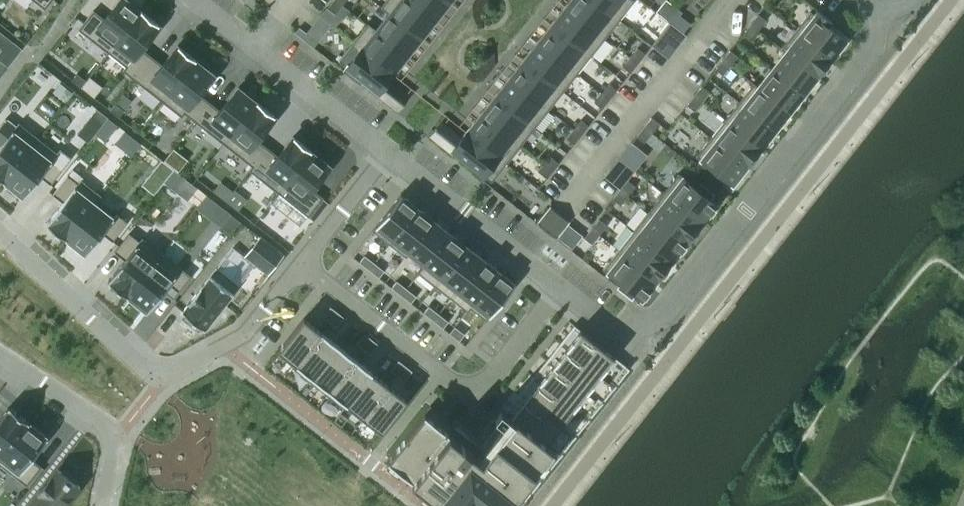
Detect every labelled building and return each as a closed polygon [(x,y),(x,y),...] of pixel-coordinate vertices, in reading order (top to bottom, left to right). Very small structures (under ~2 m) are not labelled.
[(45,9),(52,0),(33,0),(45,9)] [(78,29),(108,53),(141,10),(139,9),(142,6),(134,0),(132,0),(131,2),(128,0),(119,0),(104,19),(93,10),(78,29)] [(327,8),(335,14),(342,5),(336,0),(334,0),(327,8)] [(381,7),(388,13),(389,12),(421,38),(436,20),(410,0),(386,0),(381,7)] [(436,20),(450,2),(447,0),(410,0),(436,20)] [(565,6),(605,38),(619,20),(594,0),(569,0),(565,6)] [(619,20),(634,1),(633,0),(594,0),(619,20)] [(656,12),(662,17),(672,4),(666,0),(665,0),(656,12)] [(672,4),(662,17),(668,22),(678,9),(672,4)] [(565,6),(551,24),(591,56),(605,38),(565,6)] [(141,10),(108,53),(126,67),(123,70),(134,79),(152,57),(142,49),(160,25),(141,10)] [(810,11),(795,30),(832,59),(846,40),(828,26),(831,22),(816,10),(815,11),(816,12),(814,14),(810,11)] [(375,29),(375,30),(407,56),(421,38),(389,12),(388,13),(375,29)] [(758,14),(750,24),(758,30),(766,20),(758,14)] [(685,35),(670,23),(651,47),(667,59),(685,35)] [(368,24),(352,43),(360,49),(360,48),(393,74),(407,56),(375,30),(375,29),(368,24)] [(551,24),(536,42),(577,74),(591,56),(551,24)] [(750,24),(743,33),(751,39),(758,30),(750,24)] [(795,30),(780,49),(784,52),(785,51),(818,77),(832,59),(795,30)] [(536,42),(522,60),(563,91),(577,74),(536,42)] [(352,43),(338,61),(346,67),(343,71),(360,84),(363,81),(396,107),(405,95),(387,81),(393,74),(360,48),(360,49),(352,43)] [(152,57),(134,79),(163,102),(196,60),(177,45),(162,65),(152,57)] [(637,48),(630,57),(638,63),(645,54),(637,48)] [(730,50),(722,60),(730,66),(737,56),(730,50)] [(784,52),(771,69),(803,95),(818,77),(785,51),(784,52)] [(630,57),(622,67),(630,73),(638,63),(630,57)] [(196,60),(163,102),(182,117),(185,113),(195,121),(210,102),(199,94),(215,75),(207,68),(209,65),(200,58),(198,61),(196,60)] [(522,60),(508,78),(549,109),(563,91),(522,60)] [(722,60),(715,69),(722,75),(730,66),(722,60)] [(757,86),(756,87),(789,113),(803,95),(771,69),(757,86)] [(508,78),(494,95),(534,127),(549,109),(508,78)] [(753,83),(739,102),(775,130),(789,113),(756,87),(757,86),(753,83)] [(609,84),(602,93),(609,99),(617,90),(609,84)] [(701,86),(694,95),(702,102),(709,92),(701,86)] [(210,102),(195,121),(224,144),(257,102),(255,100),(258,97),(249,90),(246,93),(238,87),(220,110),(210,102)] [(602,93),(594,102),(602,109),(609,99),(602,93)] [(494,95),(480,113),(520,145),(534,127),(494,95)] [(694,95),(686,105),(694,111),(702,102),(694,95)] [(257,102),(224,144),(252,166),(253,167),(267,148),(257,140),(276,117),(257,102)] [(739,102),(725,120),(761,148),(775,130),(739,102)] [(480,113),(466,131),(506,163),(520,145),(480,113)] [(651,117),(644,127),(652,133),(659,123),(651,117)] [(0,146),(0,179),(4,182),(38,138),(19,123),(16,126),(5,118),(0,125),(0,145),(1,145),(0,146)] [(581,119),(573,129),(581,135),(589,126),(581,119)] [(725,120),(710,138),(747,166),(761,148),(725,120)] [(442,125),(433,136),(485,177),(491,182),(506,163),(466,131),(460,138),(442,125)] [(644,127),(636,136),(644,142),(652,133),(644,127)] [(573,129),(566,138),(574,144),(581,135),(573,129)] [(252,166),(249,170),(278,193),(312,151),(293,136),(278,156),(267,148),(253,167),(252,166)] [(38,138),(4,182),(23,198),(40,176),(50,184),(65,165),(55,157),(58,154),(38,138)] [(710,138),(695,157),(732,185),(747,166),(710,138)] [(617,187),(620,189),(627,180),(647,154),(631,141),(603,177),(617,187)] [(279,194),(272,203),(300,225),(307,216),(308,216),(323,198),(312,189),(330,166),(322,159),(325,156),(316,149),(313,152),(312,151),(278,193),(279,194)] [(549,156),(543,163),(553,171),(559,163),(549,156)] [(543,163),(537,171),(547,179),(553,171),(543,163)] [(63,202),(46,224),(66,239),(94,203),(95,203),(101,196),(80,180),(81,178),(71,170),(52,194),(63,202)] [(678,173),(663,193),(702,224),(717,204),(710,198),(713,194),(700,184),(697,188),(678,173)] [(627,180),(620,189),(627,196),(635,186),(627,180)] [(620,189),(612,199),(620,205),(627,196),(620,189)] [(663,193),(648,212),(687,243),(702,224),(663,193)] [(401,194),(372,230),(389,244),(418,207),(401,194)] [(94,203),(66,239),(85,255),(102,233),(112,241),(127,223),(115,213),(112,217),(95,203),(94,203)] [(418,207),(389,244),(406,257),(409,254),(408,253),(434,220),(418,207)] [(648,212),(633,231),(672,261),(687,243),(648,212)] [(599,219),(591,228),(599,235),(607,225),(599,219)] [(434,220),(408,253),(409,254),(423,264),(424,265),(450,233),(434,220)] [(591,228),(584,238),(592,244),(599,235),(591,228)] [(633,231),(618,249),(657,280),(672,261),(633,231)] [(124,260),(107,281),(127,297),(162,253),(142,237),(139,241),(129,233),(114,252),(124,260)] [(423,264),(417,272),(434,286),(466,245),(450,233),(424,265),(423,264)] [(466,245),(434,286),(450,298),(482,258),(466,245)] [(189,303),(182,312),(185,314),(182,318),(198,330),(201,327),(204,329),(239,285),(256,264),(252,261),(233,246),(216,268),(201,287),(189,303)] [(618,249),(602,269),(621,284),(618,288),(631,298),(634,294),(641,300),(657,280),(618,249)] [(162,253),(127,297),(147,312),(163,291),(174,299),(191,276),(162,253)] [(364,255),(359,262),(369,270),(374,263),(364,255)] [(482,258),(450,298),(467,312),(470,308),(469,307),(498,271),(482,258)] [(374,263),(369,270),(379,278),(384,271),(374,263)] [(498,271),(469,307),(470,308),(485,320),(486,320),(515,284),(514,283),(498,271)] [(396,280),(391,287),(401,295),(406,288),(396,280)] [(406,288),(401,295),(411,303),(416,296),(406,288)] [(330,306),(322,317),(329,322),(337,312),(330,306)] [(428,306),(423,313),(433,320),(438,313),(428,306)] [(337,312),(329,322),(336,327),(344,317),(337,312)] [(438,313),(433,320),(443,328),(448,321),(438,313)] [(303,317),(278,350),(279,351),(295,363),(296,364),(322,332),(304,318),(303,317)] [(387,460),(413,480),(437,499),(446,505),(520,505),(629,368),(614,357),(612,355),(582,332),(574,325),(569,321),(526,375),(499,409),(494,415),(501,421),(482,445),(455,424),(430,405),(422,415),(388,458),(387,460)] [(454,326),(449,333),(459,341),(464,334),(454,326)] [(295,363),(292,367),(310,382),(339,345),(322,332),(296,364),(295,363)] [(364,333),(356,343),(363,349),(371,339),(364,333)] [(371,339),(363,349),(370,354),(378,344),(371,339)] [(339,345),(310,382),(327,395),(356,358),(339,345)] [(356,358),(327,395),(345,409),(348,405),(347,405),(373,372),(356,358)] [(398,360),(390,370),(397,375),(405,365),(398,360)] [(405,365),(397,375),(404,381),(412,371),(405,365)] [(373,372),(347,405),(348,405),(364,418),(390,385),(373,372)] [(390,385),(364,418),(381,431),(382,432),(407,399),(406,399),(390,385)] [(28,422),(9,407),(0,418),(0,458),(28,422)] [(0,458),(0,465),(27,486),(42,467),(31,459),(48,438),(28,422),(0,458)] [(28,505),(65,505),(80,487),(75,483),(77,481),(64,471),(62,473),(58,469),(28,505)]
